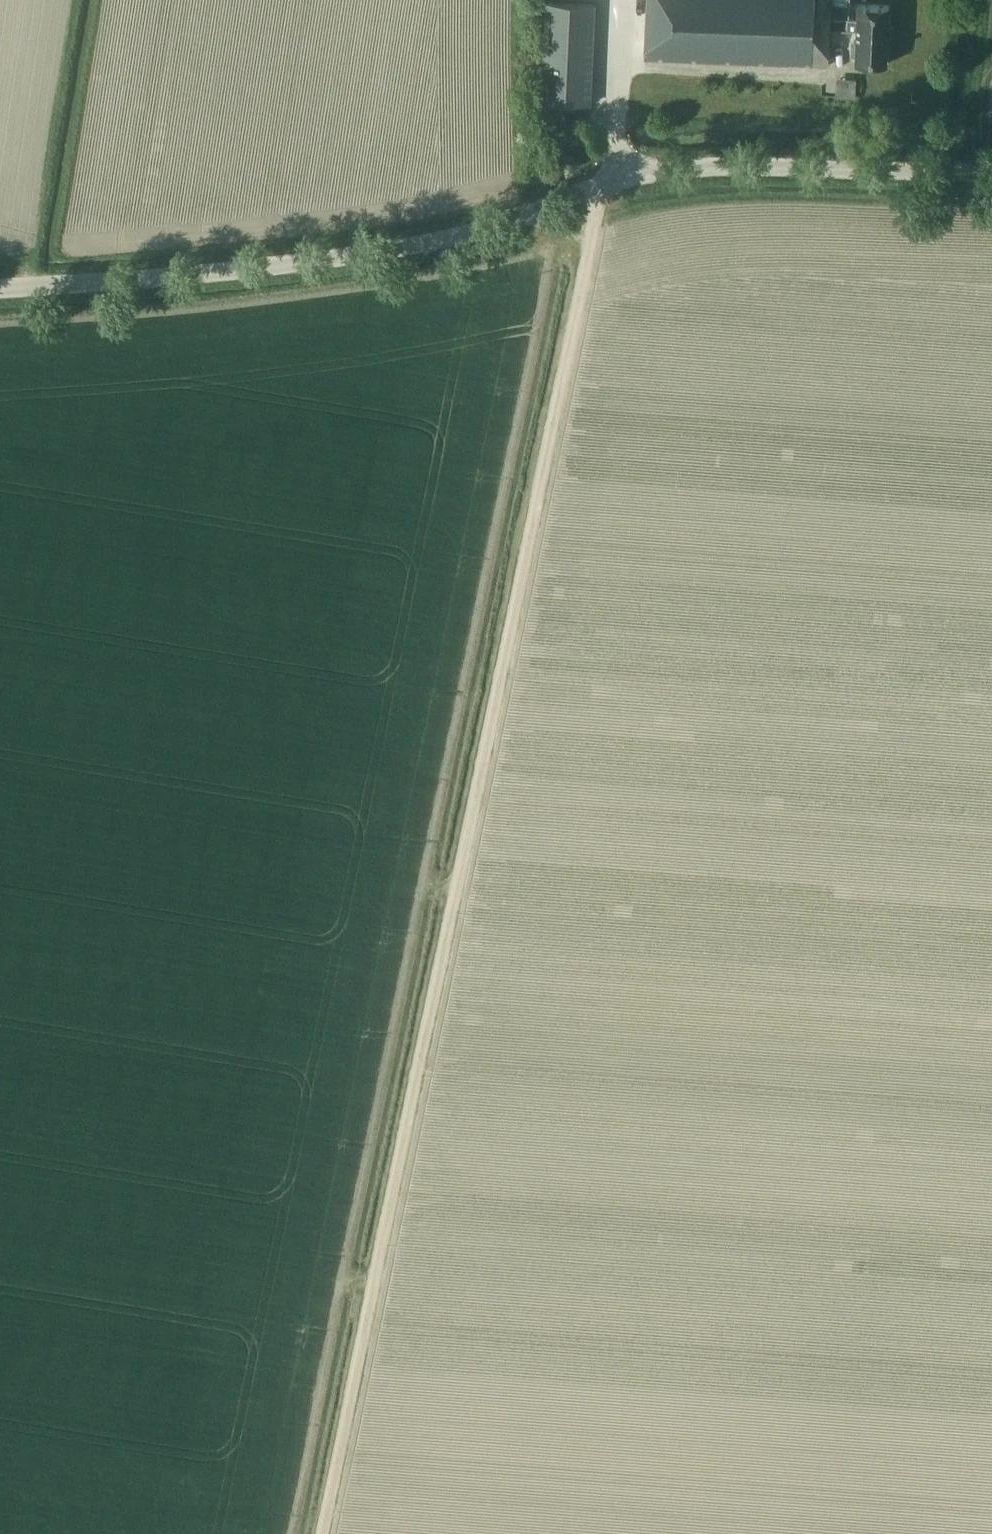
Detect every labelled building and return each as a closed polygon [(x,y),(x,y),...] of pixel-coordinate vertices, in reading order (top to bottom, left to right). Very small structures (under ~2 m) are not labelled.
[(648,59),(787,64),(788,60),(828,62),(829,27),(857,27),(857,61),(887,61),(888,2),(858,2),(858,16),(850,16),(850,0),(650,0),(648,59)] [(591,102),(594,2),(545,1),(542,100),(591,102)] [(861,95),(861,76),(842,76),(841,94),(861,95)]
